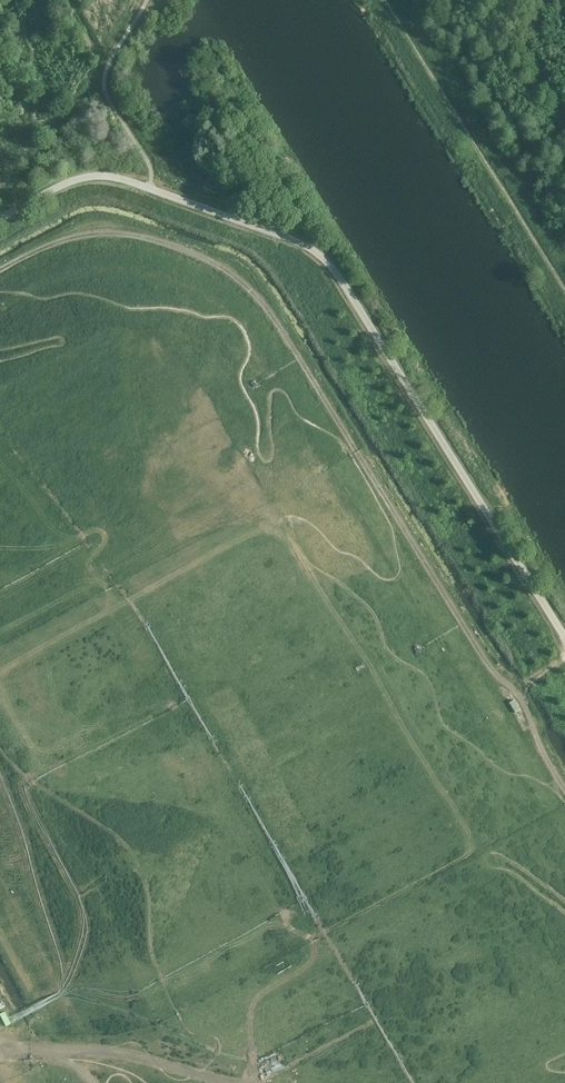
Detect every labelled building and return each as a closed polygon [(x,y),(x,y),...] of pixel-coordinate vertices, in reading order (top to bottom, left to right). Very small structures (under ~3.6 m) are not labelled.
[(517,706),(511,708),(515,719),(520,717),(517,706)] [(375,827),(383,820),(379,814),(370,821),(375,827)]
